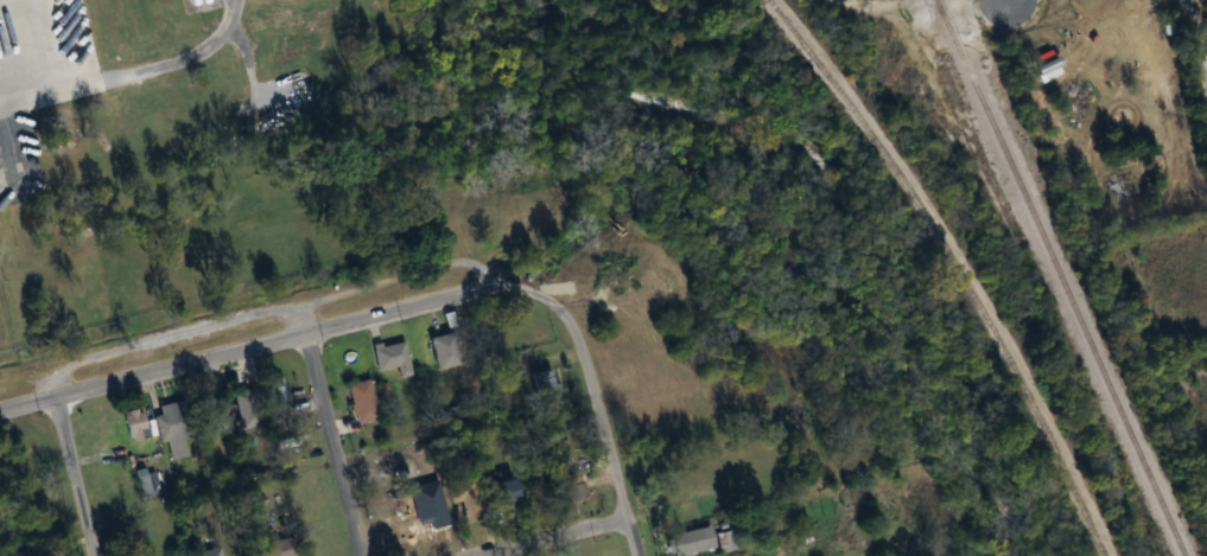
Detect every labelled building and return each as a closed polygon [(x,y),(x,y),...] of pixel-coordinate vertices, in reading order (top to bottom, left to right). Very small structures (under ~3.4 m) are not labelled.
[(426,338),(434,370),(459,363),(451,331),(426,338)] [(375,372),(394,368),(396,378),(409,375),(401,340),(370,348),(375,372)] [(529,373),(536,399),(555,394),(548,368),(529,373)] [(258,383),(271,413),(289,406),(276,375),(258,383)] [(378,418),(367,378),(343,384),(354,424),(378,418)] [(228,429),(217,395),(198,401),(209,435),(228,429)] [(240,428),(257,425),(252,401),(236,404),(240,428)] [(187,454),(173,402),(152,408),(165,460),(187,454)] [(119,413),(128,442),(146,436),(137,407),(119,413)] [(154,489),(152,474),(137,476),(139,491),(154,489)] [(483,483),(487,507),(520,501),(515,477),(483,483)] [(449,503),(466,501),(464,480),(447,482),(449,503)] [(562,503),(581,497),(577,482),(558,487),(562,503)] [(686,553),(710,548),(705,526),(662,535),(667,555),(686,555),(686,553)] [(713,533),(716,552),(732,549),(729,530),(713,533)] [(263,555),(298,555),(294,536),(260,543),(263,555)]
